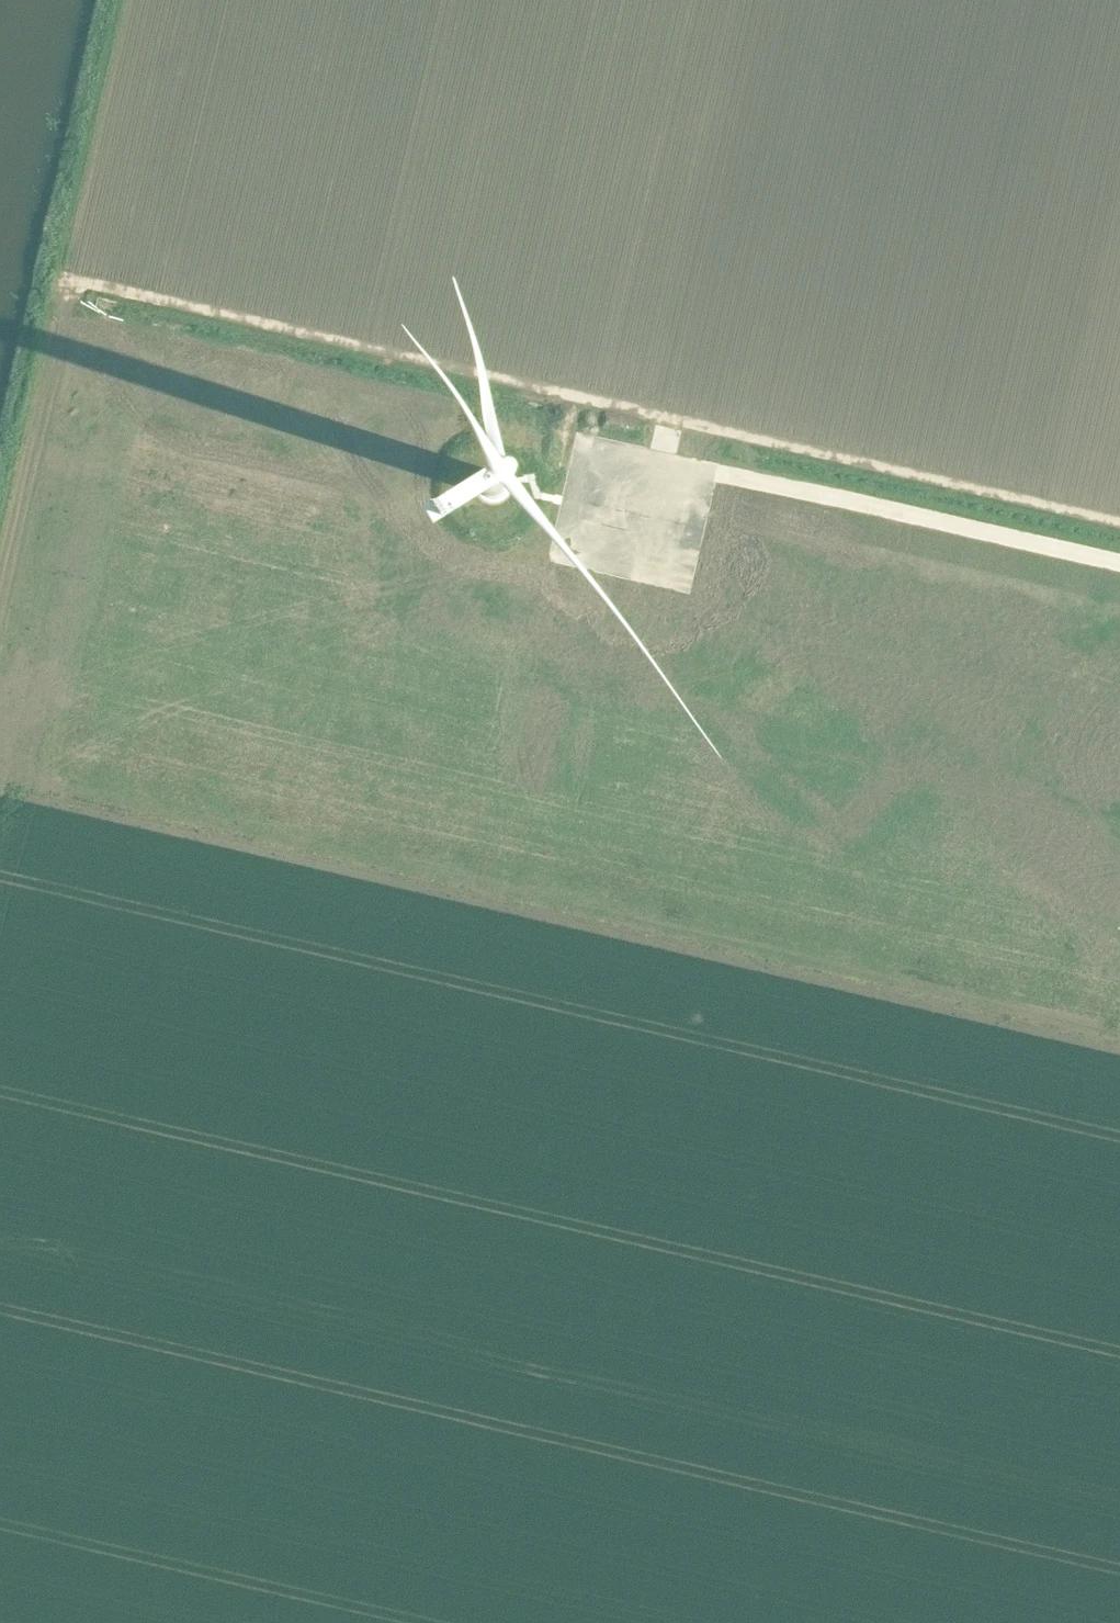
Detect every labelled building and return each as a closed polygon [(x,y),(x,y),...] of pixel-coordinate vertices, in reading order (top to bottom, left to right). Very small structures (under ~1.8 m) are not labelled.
[(471,481),(471,484),(471,487),(472,490),(473,492),(474,495),(475,497),(477,499),(479,501),(481,503),(484,504),(486,505),(489,506),(492,506),(494,506),(497,506),(500,505),(502,504),(505,503),(507,501),(509,499),(511,497),(512,495),(513,492),(514,490),(515,487),(515,484),(515,481),(514,479),(513,476),(512,474),(511,471),(509,469),(507,467),(505,466),(502,464),(500,463),(497,463),(494,462),(492,462),(489,463),(486,463),(484,464),(481,466),(479,467),(477,469),(475,471),(474,474),(473,476),(472,479),(471,481)]
